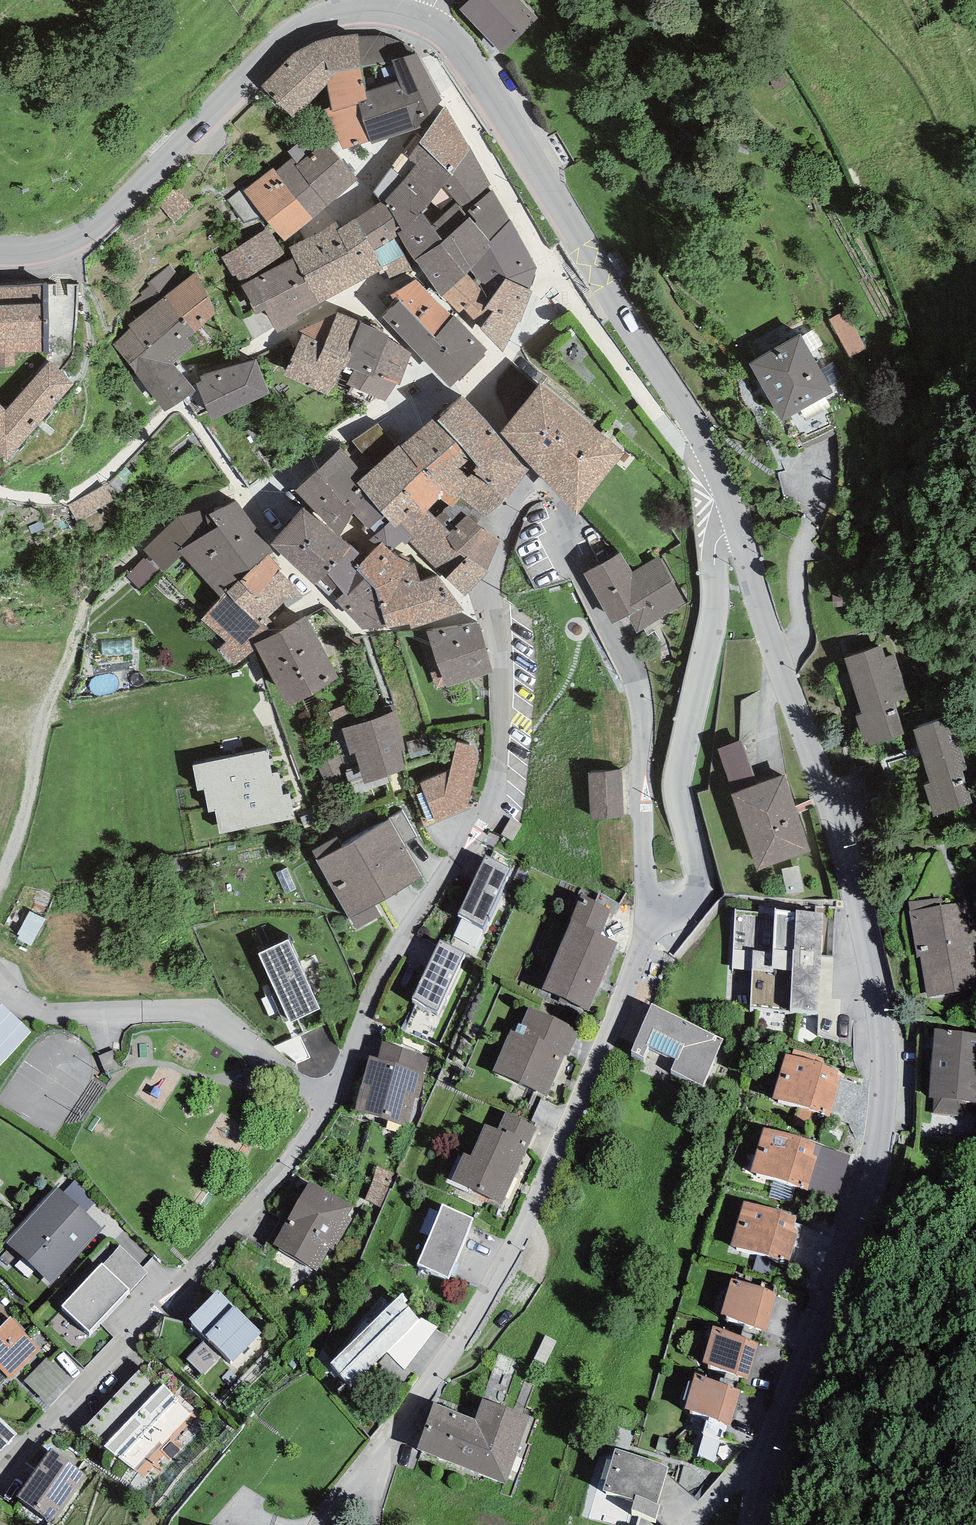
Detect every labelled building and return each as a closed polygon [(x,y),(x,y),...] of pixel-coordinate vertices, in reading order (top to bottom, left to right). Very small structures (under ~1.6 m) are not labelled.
[(480,31),(512,0),(468,0),(459,9),(480,31)] [(480,31),(501,53),(537,18),(520,0),(512,0),(480,31)] [(295,52),(261,86),(293,119),(327,84),(335,74),(361,69),(358,36),(357,34),(333,36),(315,41),(295,52)] [(384,36),(358,36),(361,69),(367,99),(358,102),(359,105),(370,141),(371,145),(419,128),(443,100),(416,52),(403,43),(384,36)] [(367,99),(361,69),(335,74),(327,84),(331,107),(332,111),(359,105),(358,102),(367,99)] [(331,107),(324,110),(343,150),(370,141),(359,105),(332,111),(331,107)] [(446,106),(432,122),(432,124),(462,161),(470,148),(446,106)] [(462,161),(432,124),(422,138),(419,142),(452,176),(462,161)] [(417,134),(401,154),(444,185),(452,176),(419,142),(422,138),(417,134)] [(292,158),(276,171),(313,218),(358,179),(325,142),(297,164),(292,158)] [(452,176),(444,185),(457,202),(465,213),(493,189),(470,148),(462,161),(452,176)] [(444,185),(401,154),(391,169),(405,179),(403,181),(430,203),(444,185)] [(273,167),(244,190),(284,241),(313,218),(276,171),(273,167)] [(405,179),(391,169),(373,192),(381,203),(382,201),(402,230),(421,212),(430,203),(403,181),(405,179)] [(178,183),(161,199),(179,219),(196,203),(178,183)] [(442,242),(415,260),(419,267),(441,297),(466,275),(470,271),(488,249),(485,244),(488,240),(510,221),(493,189),(465,213),(469,217),(442,242)] [(381,203),(356,220),(374,251),(399,235),(396,234),(402,230),(382,201),(381,203)] [(402,230),(396,234),(399,235),(415,260),(442,242),(469,217),(465,213),(457,202),(431,226),(421,212),(402,230)] [(336,222),(288,247),(293,258),(318,304),(383,268),(374,251),(356,220),(340,229),(336,222)] [(510,221),(488,240),(485,244),(488,249),(470,271),(489,301),(505,279),(529,290),(537,266),(510,221)] [(239,283),(285,253),(269,228),(222,257),(239,283)] [(389,278),(419,267),(415,260),(399,235),(374,251),(383,268),(385,268),(389,278)] [(293,258),(241,285),(256,315),(265,311),(277,333),(300,321),(296,316),(318,304),(293,258)] [(151,280),(164,297),(183,281),(170,265),(151,280)] [(215,314),(196,273),(183,281),(164,297),(195,333),(215,314)] [(489,301),(466,275),(441,297),(472,328),(476,324),(480,328),(493,311),(484,309),(489,301)] [(529,290),(505,279),(489,301),(484,309),(493,311),(480,328),(503,352),(518,321),(521,322),(532,292),(529,290)] [(130,304),(139,316),(164,297),(151,280),(147,284),(149,286),(140,292),(142,295),(130,304)] [(390,295),(397,304),(400,301),(417,319),(437,301),(415,280),(390,295)] [(0,286),(0,367),(15,366),(14,352),(49,352),(48,284),(0,286)] [(188,338),(195,333),(164,297),(139,316),(128,325),(130,329),(147,351),(156,342),(174,364),(194,345),(188,338)] [(417,319),(400,301),(397,304),(382,317),(450,388),(464,374),(435,338),(417,319)] [(437,301),(417,319),(435,338),(454,316),(437,301)] [(849,357),(866,348),(846,311),(829,320),(849,357)] [(361,322),(337,312),(335,315),(306,386),(330,397),(346,366),(352,353),(349,351),(361,322)] [(306,386),(335,315),(299,331),(303,334),(283,375),(306,386)] [(454,316),(435,338),(464,374),(488,350),(454,316)] [(389,335),(361,322),(349,351),(352,353),(346,366),(354,369),(346,384),(360,390),(369,376),(372,378),(388,338),(389,335)] [(147,351),(130,329),(113,345),(164,412),(196,391),(174,364),(156,342),(147,351)] [(801,334),(749,364),(781,421),(833,392),(801,334)] [(412,353),(388,338),(372,378),(369,376),(360,390),(386,402),(397,383),(400,385),(412,353)] [(202,381),(196,383),(212,420),(270,393),(256,359),(200,377),(202,381)] [(49,361),(5,409),(0,405),(0,453),(7,459),(74,384),(49,361)] [(625,453),(540,384),(501,433),(538,475),(576,515),(625,453)] [(462,396),(435,422),(480,468),(474,472),(505,499),(529,470),(462,396)] [(435,422),(432,419),(400,446),(444,493),(440,498),(452,508),(460,498),(484,518),(505,499),(474,472),(480,468),(435,422)] [(444,493),(400,446),(366,475),(357,484),(362,491),(384,516),(390,522),(395,528),(400,524),(404,529),(428,509),(440,498),(444,493)] [(366,475),(341,449),(316,473),(334,493),(346,507),(350,502),(362,491),(357,484),(366,475)] [(334,493),(316,473),(295,492),(316,513),(334,493)] [(113,500),(104,485),(69,505),(77,521),(113,500)] [(384,516),(362,491),(350,502),(357,510),(354,513),(369,529),(384,516)] [(316,513),(340,536),(354,513),(357,510),(350,502),(346,507),(334,493),(316,513)] [(257,528),(237,501),(209,514),(218,527),(250,570),(268,554),(273,551),(254,531),(257,528)] [(325,526),(302,508),(271,544),(315,586),(327,573),(350,547),(349,546),(325,526)] [(499,541),(465,516),(450,532),(428,509),(404,529),(413,538),(409,542),(425,557),(465,596),(488,571),(499,541)] [(177,518),(144,550),(164,572),(182,556),(178,551),(198,539),(207,534),(200,511),(177,518)] [(390,522),(369,540),(377,545),(382,540),(389,547),(395,549),(402,542),(405,545),(409,542),(413,538),(404,529),(400,524),(395,528),(390,522)] [(239,581),(250,570),(218,527),(207,534),(198,539),(239,581)] [(228,592),(239,581),(198,539),(178,551),(182,556),(220,598),(228,592)] [(364,579),(375,589),(417,569),(415,563),(409,561),(410,559),(400,554),(398,557),(395,555),(382,542),(365,559),(356,570),(364,579)] [(350,544),(349,546),(350,547),(327,573),(343,594),(346,597),(364,579),(356,570),(365,559),(350,544)] [(628,617),(638,633),(685,603),(659,557),(633,572),(621,553),(584,574),(612,624),(628,617)] [(282,569),(268,554),(250,570),(239,581),(228,592),(220,598),(201,619),(225,643),(218,650),(233,667),(253,651),(249,639),(268,629),(265,627),(302,597),(280,572),(282,569)] [(419,582),(417,569),(375,589),(386,626),(386,629),(410,625),(412,629),(464,610),(438,576),(419,582)] [(375,589),(364,579),(346,597),(343,594),(335,601),(362,629),(386,626),(375,589)] [(307,616),(254,644),(289,708),(342,679),(307,616)] [(480,623),(426,632),(447,687),(492,673),(480,623)] [(882,646),(844,658),(862,714),(855,716),(864,747),(904,734),(894,703),(908,698),(894,655),(886,658),(882,646)] [(396,711),(342,729),(351,755),(355,754),(365,784),(405,770),(401,752),(406,751),(396,711)] [(949,718),(913,730),(930,783),(923,786),(934,817),(974,804),(963,771),(966,770),(949,718)] [(741,740),(718,748),(733,793),(756,785),(741,740)] [(420,783),(436,822),(467,809),(479,759),(474,746),(457,743),(450,771),(420,783)] [(267,750),(192,765),(198,790),(204,789),(203,786),(272,773),(267,750)] [(621,771),(589,774),(592,820),(624,818),(621,771)] [(279,772),(272,773),(203,786),(204,789),(208,812),(215,811),(214,807),(283,794),(279,772)] [(733,793),(730,794),(757,869),(811,851),(785,775),(756,785),(733,793)] [(289,793),(283,794),(214,807),(215,811),(220,835),(294,819),(289,793)] [(390,820),(404,844),(416,837),(402,812),(390,819),(390,820)] [(356,930),(381,916),(375,906),(423,877),(404,844),(390,820),(342,847),(317,861),(356,930)] [(317,861),(342,847),(337,837),(312,851),(317,861)] [(512,869),(486,856),(457,914),(483,927),(512,869)] [(15,898),(0,927),(0,931),(30,946),(56,897),(41,889),(31,907),(15,898)] [(581,893),(541,989),(589,1010),(617,942),(600,933),(611,910),(581,893)] [(909,911),(916,957),(921,956),(927,997),(975,989),(975,913),(974,900),(967,901),(943,905),(941,897),(909,902),(910,911),(909,911)] [(817,1012),(823,912),(735,908),(732,967),(752,968),(750,1008),(817,1012)] [(288,939),(258,953),(277,994),(289,1020),(290,1022),(321,1008),(288,939)] [(465,952),(439,940),(412,999),(437,1013),(465,952)] [(277,994),(271,996),(283,1023),(289,1020),(277,994)] [(723,1039),(652,1003),(631,1050),(643,1056),(648,1046),(676,1059),(671,1070),(703,1086),(723,1039)] [(0,1007),(0,1071),(33,1033),(1,1005),(0,1007)] [(511,1030),(493,1070),(546,1097),(565,1054),(568,1056),(579,1030),(529,1007),(521,1024),(518,1023),(515,1031),(511,1030)] [(935,1029),(929,1098),(934,1098),(932,1113),(965,1116),(966,1102),(975,1103),(975,1033),(935,1029)] [(370,1056),(355,1109),(408,1124),(415,1098),(419,1099),(432,1055),(382,1041),(377,1058),(370,1056)] [(791,1055),(786,1054),(773,1099),(830,1116),(842,1075),(837,1073),(838,1069),(822,1064),(824,1058),(793,1049),(791,1055)] [(506,1112),(497,1129),(506,1133),(507,1130),(530,1141),(537,1127),(506,1112)] [(497,1129),(485,1124),(470,1155),(464,1153),(451,1180),(501,1204),(530,1141),(507,1130),(506,1133),(497,1129)] [(816,1143),(763,1127),(750,1172),(807,1189),(817,1156),(812,1155),(816,1143)] [(851,1154),(816,1143),(812,1155),(817,1156),(807,1189),(837,1198),(851,1154)] [(398,1175),(376,1166),(372,1181),(365,1200),(382,1208),(390,1188),(392,1190),(398,1175)] [(310,1181),(273,1244),(317,1271),(330,1247),(335,1250),(353,1218),(348,1216),(354,1205),(310,1181)] [(64,1193),(85,1213),(96,1202),(75,1182),(64,1193)] [(4,1241),(52,1284),(102,1229),(85,1213),(64,1193),(57,1187),(4,1241)] [(797,1216),(743,1201),(731,1246),(779,1259),(779,1256),(790,1259),(798,1231),(793,1230),(797,1216)] [(473,1218),(442,1204),(418,1264),(449,1278),(473,1218)] [(130,1289),(131,1290),(148,1272),(120,1245),(104,1264),(130,1289)] [(61,1306),(89,1331),(130,1289),(104,1264),(102,1262),(61,1306)] [(776,1292),(731,1278),(721,1314),(767,1331),(776,1292)] [(261,1332),(218,1290),(188,1319),(207,1337),(223,1352),(233,1362),(261,1332)] [(408,1300),(402,1293),(331,1363),(349,1385),(386,1352),(419,1319),(405,1303),(408,1300)] [(10,1379),(41,1348),(11,1319),(9,1322),(0,1313),(0,1369),(10,1379)] [(422,1317),(419,1319),(386,1352),(405,1369),(437,1326),(422,1317)] [(759,1343),(713,1325),(702,1363),(748,1379),(759,1343)] [(204,1374),(223,1352),(207,1337),(187,1358),(204,1374)] [(67,1378),(47,1357),(24,1381),(44,1401),(67,1378)] [(741,1389),(696,1373),(683,1409),(730,1425),(741,1389)] [(104,1446),(133,1469),(160,1442),(162,1444),(193,1413),(163,1384),(104,1446)] [(531,1416),(483,1398),(475,1419),(434,1404),(416,1450),(506,1483),(531,1416)] [(17,1434),(0,1417),(0,1452),(17,1434)] [(17,1495),(52,1524),(87,1475),(50,1448),(17,1495)] [(668,1465),(614,1449),(602,1490),(634,1500),(631,1511),(656,1518),(660,1505),(657,1504),(668,1465)]
